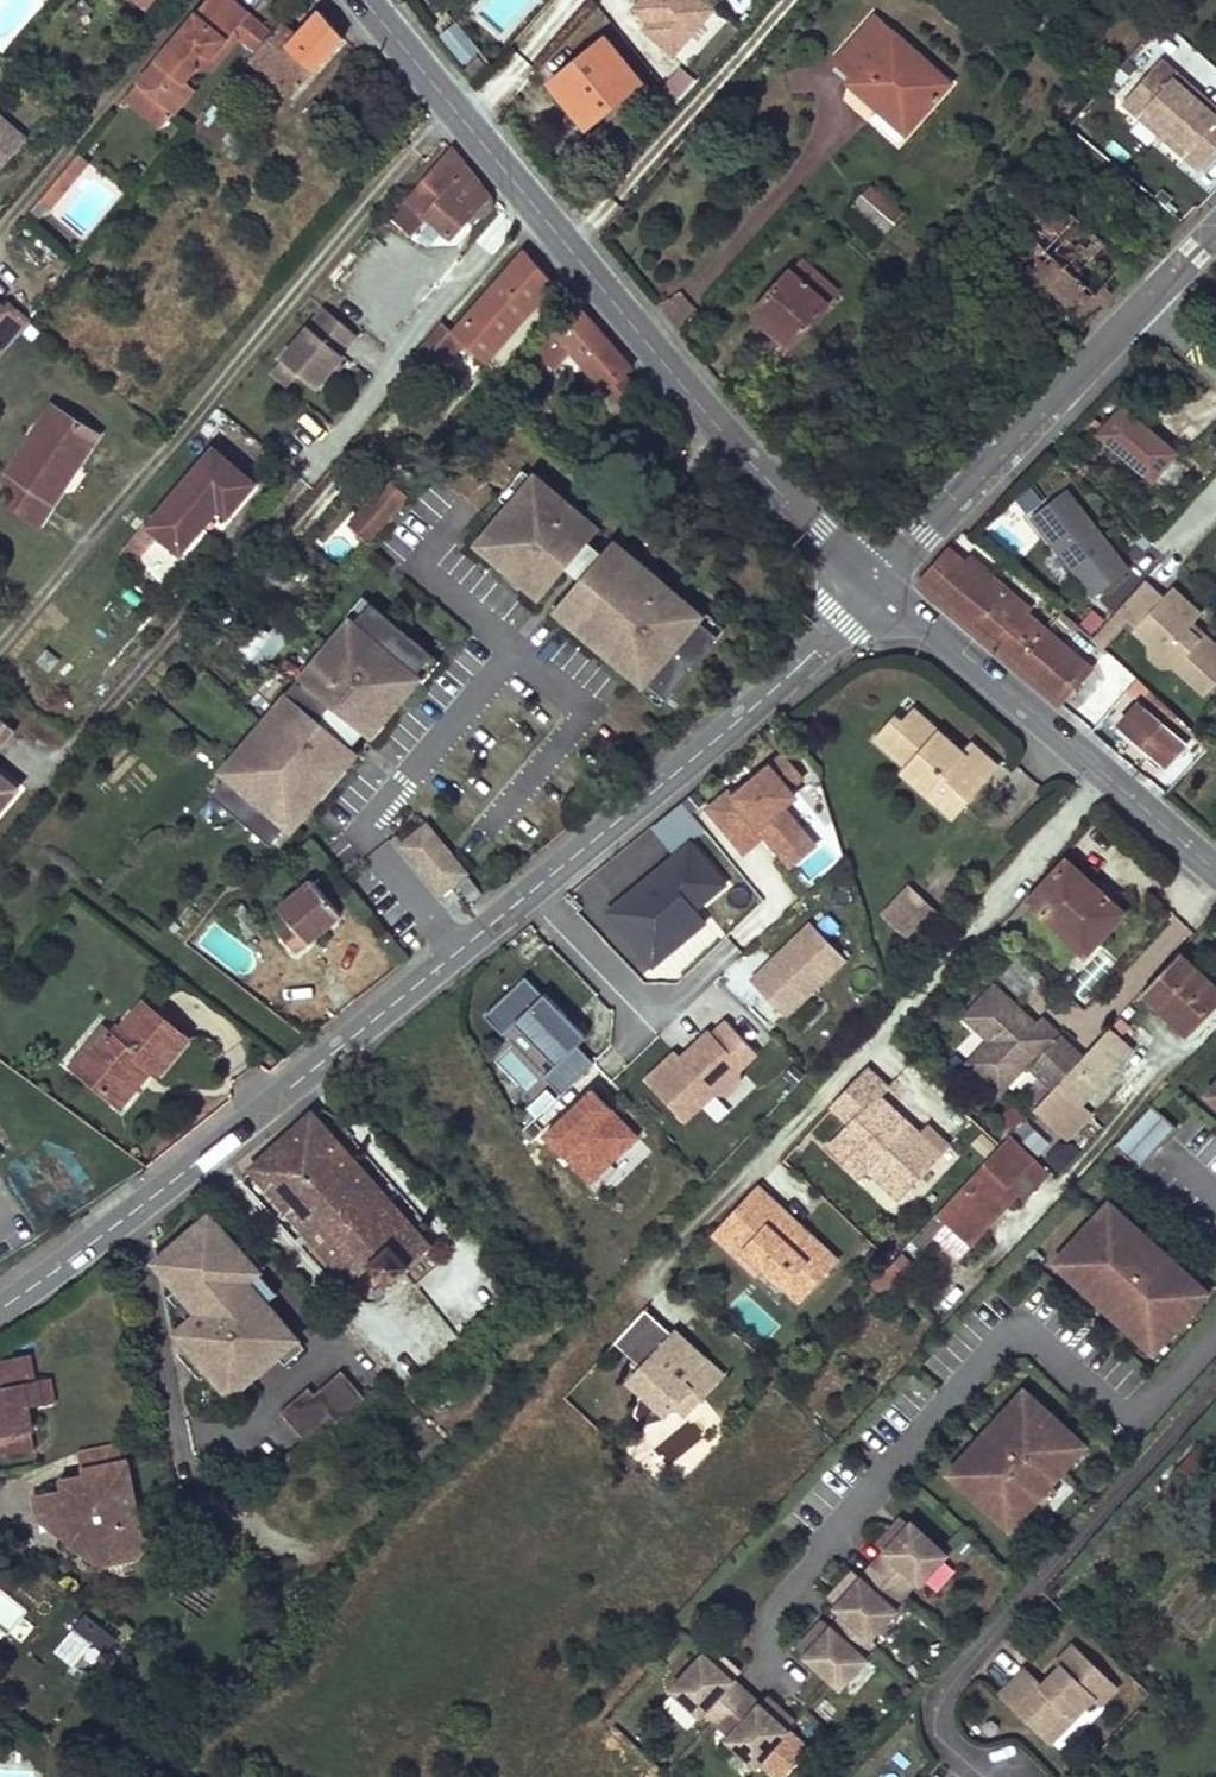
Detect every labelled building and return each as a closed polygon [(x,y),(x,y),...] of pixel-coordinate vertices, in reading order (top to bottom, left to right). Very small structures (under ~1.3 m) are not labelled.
[(206,61),(245,15),(226,0),(206,0),(137,83),(155,99),(174,115),(192,94),(183,86),(193,73),(191,64),(200,55),(206,61)] [(717,9),(708,0),(633,0),(624,9),(673,55),(717,9)] [(296,38),(279,27),(270,37),(254,56),(249,61),(289,99),(341,39),(319,12),(296,38)] [(191,64),(193,73),(213,70),(237,41),(253,23),(245,15),(206,61),(200,55),(191,64)] [(838,59),(856,76),(850,83),(880,109),(907,133),(951,83),(875,16),(838,59)] [(456,17),(439,32),(462,59),(479,45),(456,17)] [(270,37),(253,23),(237,41),(254,56),(270,37)] [(551,83),(587,127),(642,82),(605,39),(551,83)] [(1197,98),(1175,78),(1179,73),(1163,59),(1125,102),(1141,116),(1148,108),(1170,128),(1193,148),(1185,156),(1202,170),(1215,154),(1215,114),(1197,98)] [(1215,114),(1215,106),(1179,73),(1175,78),(1197,98),(1215,114)] [(120,103),(137,119),(155,99),(137,83),(120,103)] [(324,112),(312,101),(302,113),(314,124),(324,112)] [(250,137),(213,106),(193,129),(231,161),(250,137)] [(1141,116),(1185,156),(1193,148),(1170,128),(1148,108),(1141,116)] [(880,109),(873,119),(899,142),(907,133),(880,109)] [(26,143),(0,121),(0,174),(26,143)] [(491,199),(448,148),(388,217),(410,238),(429,217),(450,238),(471,214),(476,217),(482,216),(490,208),(491,199)] [(87,166),(76,157),(58,180),(67,188),(87,166)] [(67,188),(58,180),(38,205),(48,211),(67,188)] [(870,187),(862,196),(895,225),(903,215),(870,187)] [(895,225),(862,196),(853,206),(886,234),(895,225)] [(1003,260),(1084,330),(1137,270),(1056,199),(1003,260)] [(551,283),(523,252),(452,334),(475,355),(482,361),(551,283)] [(801,259),(791,271),(828,305),(838,293),(801,259)] [(828,305),(791,271),(755,312),(770,325),(765,331),(781,345),(786,340),(792,345),(828,305)] [(0,306),(0,359),(29,324),(10,306),(7,312),(0,306)] [(357,336),(326,309),(283,360),(317,389),(344,357),(342,354),(357,336)] [(554,329),(535,352),(554,369),(572,351),(614,403),(632,387),(623,376),(631,370),(579,309),(554,329)] [(475,355),(452,334),(438,327),(435,328),(419,348),(428,357),(431,360),(434,357),(456,377),(475,355)] [(1095,429),(1152,480),(1181,448),(1124,398),(1095,429)] [(51,405),(0,482),(0,499),(37,525),(98,437),(51,405)] [(255,484),(213,448),(148,525),(159,535),(136,562),(162,584),(185,557),(179,552),(217,507),(227,516),(255,484)] [(403,505),(415,492),(394,475),(355,523),(374,539),(403,505)] [(590,540),(602,526),(583,510),(580,514),(566,502),(534,475),(482,536),(513,563),(527,575),(523,580),(541,596),(569,565),(590,540)] [(1066,491),(1031,519),(1095,599),(1130,571),(1066,491)] [(586,507),(573,495),(566,502),(580,514),(583,510),(586,507)] [(700,619),(704,614),(659,575),(654,581),(629,559),(634,553),(616,538),(603,552),(582,576),(555,608),(573,623),(578,617),(604,639),(598,645),(644,684),(649,679),(667,695),(719,636),(700,619)] [(582,576),(603,552),(590,540),(569,565),(582,576)] [(990,576),(970,558),(966,562),(950,548),(918,582),(956,615),(985,581),(990,576)] [(661,573),(636,551),(634,553),(629,559),(654,581),(659,575),(661,573)] [(527,575),(513,563),(507,571),(520,583),(523,580),(527,575)] [(1215,681),(1215,638),(1194,618),(1204,608),(1173,580),(1164,590),(1147,575),(1112,613),(1204,695),(1215,681)] [(956,615),(1015,665),(1045,630),(985,581),(956,615)] [(353,625),(369,606),(361,599),(345,618),(348,621),(353,625)] [(381,726),(419,680),(414,676),(430,657),(370,607),(369,606),(353,625),(348,621),(310,667),(316,672),(304,686),(298,681),(274,711),(280,715),(255,745),(249,740),(220,775),(226,780),(212,798),(270,846),(285,829),(291,834),(320,799),(314,794),(336,768),(342,773),(357,755),(351,750),(319,723),(331,708),(363,735),(375,721),(381,726)] [(725,628),(707,612),(704,614),(700,619),(719,636),(725,628)] [(1045,630),(1059,641),(1072,624),(1059,614),(1045,630)] [(275,615),(237,653),(255,671),(293,633),(275,615)] [(604,639),(578,617),(573,623),(571,625),(597,647),(598,645),(604,639)] [(1059,641),(1045,630),(1015,665),(1060,703),(1091,667),(1059,641)] [(422,683),(438,663),(430,657),(414,676),(419,680),(422,683)] [(304,686),(316,672),(310,667),(307,664),(295,678),(298,681),(304,686)] [(667,695),(649,679),(644,684),(642,686),(661,703),(667,695)] [(1149,692),(1137,681),(1126,695),(1138,705),(1149,692)] [(1121,725),(1166,764),(1185,743),(1194,732),(1150,691),(1149,692),(1138,705),(1121,725)] [(255,745),(280,715),(274,711),(271,708),(246,737),(249,740),(255,745)] [(363,735),(331,708),(319,723),(351,750),(363,735)] [(915,783),(942,807),(957,789),(969,799),(997,766),(973,745),(964,754),(914,710),(902,724),(896,718),(877,740),(909,768),(920,778),(915,783)] [(372,742),(384,728),(381,726),(375,721),(363,735),(372,742)] [(11,733),(0,723),(0,746),(11,733)] [(731,790),(709,808),(744,851),(764,834),(791,865),(815,846),(781,808),(795,796),(788,788),(802,777),(784,756),(735,795),(731,790)] [(323,802),(345,776),(342,773),(336,768),(314,794),(320,799),(323,802)] [(904,773),(915,783),(920,778),(909,768),(904,773)] [(16,789),(0,776),(0,809),(16,789)] [(942,807),(953,817),(969,799),(957,789),(942,807)] [(466,876),(426,828),(401,848),(441,897),(466,876)] [(692,844),(609,913),(655,968),(708,923),(697,911),(728,887),(692,844)] [(1030,902),(1086,954),(1123,914),(1067,862),(1030,902)] [(469,879),(458,887),(469,900),(478,900),(482,896),(469,879)] [(311,880),(276,908),(288,922),(276,932),(293,955),(339,916),(311,880)] [(884,915),(900,930),(926,903),(909,887),(884,915)] [(900,930),(913,942),(938,914),(926,903),(900,930)] [(811,924),(751,980),(787,1019),(848,962),(811,924)] [(1188,1034),(1215,1005),(1215,987),(1181,953),(1144,992),(1188,1034)] [(527,977),(487,1016),(505,1036),(517,1024),(557,1066),(545,1077),(562,1095),(595,1064),(579,1047),(588,1038),(546,994),(545,996),(527,977)] [(1026,1015),(994,985),(964,1016),(990,1040),(968,1063),(999,1093),(1055,1032),(1040,1018),(1035,1023),(1030,1028),(1022,1020),(1026,1015)] [(107,1033),(76,1072),(112,1101),(142,1065),(155,1075),(186,1040),(141,1004),(113,1038),(107,1033)] [(1035,1023),(1026,1015),(1022,1020),(1030,1028),(1035,1023)] [(1036,1109),(1067,1138),(1089,1114),(1080,1105),(1132,1049),(1121,1039),(1132,1028),(1121,1018),(1110,1029),(1036,1109)] [(675,1054),(646,1081),(685,1123),(714,1094),(727,1094),(739,1083),(739,1071),(757,1054),(727,1022),(713,1035),(710,1031),(680,1060),(675,1054)] [(1052,1088),(1081,1057),(1059,1036),(1030,1067),(1052,1088)] [(510,1050),(501,1062),(525,1081),(535,1069),(510,1050)] [(155,1075),(142,1065),(112,1101),(125,1111),(155,1075)] [(888,1088),(868,1070),(834,1107),(852,1124),(829,1149),(859,1177),(867,1168),(882,1152),(889,1159),(882,1167),(907,1190),(941,1153),(880,1097),(888,1088)] [(1207,1093),(1215,1101),(1215,1083),(1207,1093)] [(593,1091),(547,1136),(592,1183),(639,1137),(593,1091)] [(1177,1126),(1153,1103),(1116,1143),(1140,1165),(1177,1126)] [(282,1144),(380,1256),(391,1245),(410,1266),(429,1249),(313,1117),(282,1144)] [(937,1213),(967,1241),(1016,1191),(1009,1184),(1032,1161),(1009,1139),(937,1213)] [(254,1168),(354,1282),(372,1266),(371,1264),(380,1256),(282,1144),(254,1168)] [(889,1159),(882,1152),(867,1168),(899,1198),(907,1190),(882,1167),(889,1159)] [(1020,1195),(1024,1198),(1046,1175),(1032,1161),(1009,1184),(1016,1191),(1020,1195)] [(797,1225),(758,1189),(753,1194),(781,1221),(777,1225),(788,1235),(797,1225)] [(967,1241),(972,1246),(1020,1195),(1016,1191),(967,1241)] [(781,1221),(753,1194),(727,1223),(738,1233),(730,1242),(743,1254),(736,1261),(756,1279),(762,1272),(782,1290),(788,1283),(803,1298),(837,1261),(797,1225),(788,1235),(777,1225),(781,1221)] [(1110,1198),(1098,1210),(1112,1223),(1124,1211),(1110,1198)] [(1112,1223),(1098,1210),(1066,1245),(1079,1257),(1066,1271),(1095,1298),(1125,1264),(1143,1281),(1112,1314),(1140,1340),(1153,1326),(1166,1338),(1199,1303),(1185,1290),(1196,1278),(1124,1211),(1112,1223)] [(211,1215),(162,1258),(165,1271),(202,1313),(179,1334),(235,1397),(300,1338),(250,1281),(262,1272),(211,1215)] [(738,1233),(727,1223),(712,1238),(736,1261),(743,1254),(730,1242),(738,1233)] [(410,1266),(391,1245),(380,1256),(371,1264),(372,1266),(389,1285),(405,1271),(410,1266)] [(1079,1257),(1066,1245),(1053,1259),(1066,1271),(1079,1257)] [(894,1253),(877,1289),(907,1303),(924,1267),(894,1253)] [(1125,1264),(1095,1298),(1112,1314),(1143,1281),(1125,1264)] [(1210,1291),(1196,1278),(1185,1290),(1199,1303),(1210,1291)] [(803,1298),(788,1283),(782,1290),(797,1304),(803,1298)] [(657,1325),(644,1313),(616,1344),(629,1356),(657,1325)] [(657,1325),(629,1356),(643,1368),(638,1374),(639,1375),(652,1387),(644,1396),(640,1401),(637,1418),(647,1427),(664,1422),(676,1409),(691,1391),(702,1400),(724,1376),(704,1359),(697,1368),(669,1343),(673,1339),(657,1325)] [(1166,1338),(1153,1326),(1140,1340),(1153,1352),(1166,1338)] [(704,1359),(676,1334),(673,1339),(669,1343),(697,1368),(704,1359)] [(28,1408),(42,1405),(38,1381),(33,1381),(29,1355),(0,1360),(0,1456),(35,1450),(28,1408)] [(311,1388),(283,1413),(307,1439),(332,1415),(339,1422),(367,1397),(345,1371),(316,1395),(311,1388)] [(644,1396),(652,1387),(639,1375),(631,1385),(644,1396)] [(38,1381),(42,1405),(56,1403),(52,1378),(38,1381)] [(1079,1436),(1027,1388),(996,1421),(1031,1454),(1015,1471),(980,1439),(949,1472),(1002,1521),(1022,1499),(1032,1508),(1069,1468),(1059,1458),(1079,1436)] [(702,1400),(691,1391),(676,1409),(686,1418),(702,1400)] [(1031,1454),(996,1421),(980,1439),(1015,1471),(1031,1454)] [(1089,1446),(1079,1436),(1059,1458),(1069,1468),(1089,1446)] [(116,1440),(77,1447),(80,1465),(119,1458),(116,1440)] [(119,1458),(80,1465),(81,1472),(58,1476),(60,1486),(30,1491),(34,1515),(70,1508),(73,1528),(67,1537),(65,1540),(95,1561),(102,1552),(111,1558),(132,1555),(144,1537),(137,1532),(124,1458),(119,1458)] [(1210,1476),(1191,1458),(1163,1488),(1182,1506),(1210,1476)] [(1032,1508),(1022,1499),(1002,1521),(1012,1530),(1032,1508)] [(70,1508),(34,1515),(67,1537),(73,1528),(70,1508)] [(909,1524),(901,1517),(890,1529),(898,1536),(909,1524)] [(947,1554),(912,1521),(909,1524),(898,1536),(890,1529),(877,1543),(885,1550),(873,1563),(861,1576),(853,1569),(840,1583),(848,1590),(837,1602),(834,1605),(842,1612),(830,1626),(822,1618),(809,1632),(817,1640),(807,1651),(804,1654),(839,1687),(865,1658),(861,1654),(874,1640),(870,1637),(896,1609),(892,1605),(904,1591),(916,1578),(920,1582),(947,1554)] [(111,1558),(102,1552),(95,1561),(111,1558)] [(848,1590),(840,1583),(829,1595),(837,1602),(848,1590)] [(84,1674),(116,1634),(84,1609),(52,1649),(84,1674)] [(33,1627),(23,1620),(13,1635),(23,1642),(33,1627)] [(817,1640),(809,1632),(799,1644),(807,1651),(817,1640)] [(1114,1687),(1069,1645),(1053,1663),(1057,1667),(1045,1679),(1050,1684),(1044,1691),(1039,1686),(1021,1669),(997,1696),(1034,1729),(1041,1722),(1056,1736),(1091,1698),(1097,1704),(1114,1687)] [(726,1660),(714,1649),(707,1657),(719,1668),(726,1660)] [(704,1654),(672,1689),(701,1716),(705,1711),(718,1723),(731,1735),(727,1740),(756,1766),(788,1731),(785,1729),(773,1718),(780,1710),(766,1697),(759,1705),(746,1693),(733,1681),(740,1673),(726,1660),(719,1668),(707,1657),(704,1654)] [(1045,1679),(1039,1686),(1044,1691),(1050,1684),(1045,1679)] [(792,1721),(780,1710),(773,1718),(785,1729),(792,1721)] [(1056,1736),(1041,1722),(1034,1729),(1049,1744),(1056,1736)]
